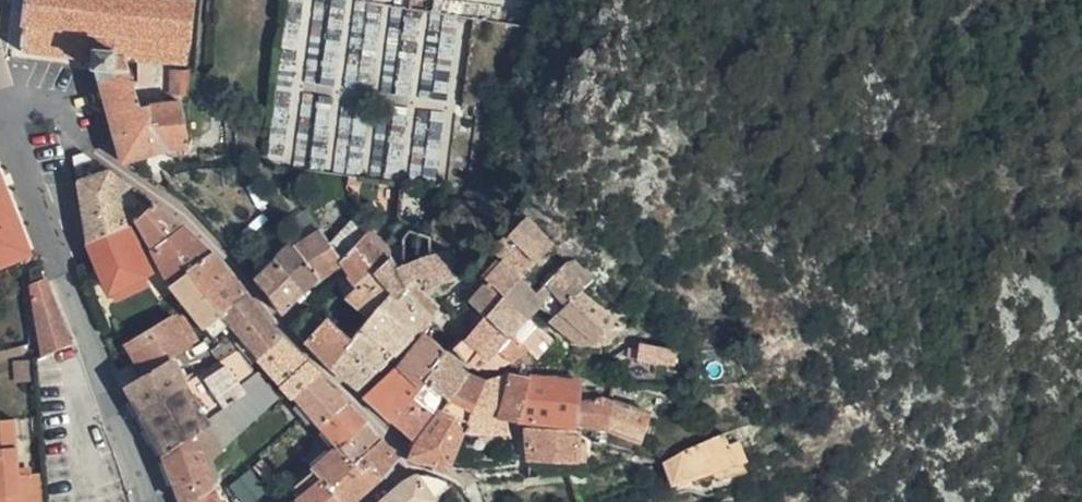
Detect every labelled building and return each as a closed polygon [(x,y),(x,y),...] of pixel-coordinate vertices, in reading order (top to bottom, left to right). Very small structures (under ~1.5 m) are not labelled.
[(132,53),(192,60),(194,37),(197,37),(202,0),(32,0),(27,45),(28,45),(64,50),(74,51),(97,54),(96,64),(102,64),(114,66),(116,51),(132,53)] [(187,107),(186,102),(151,98),(144,82),(138,84),(132,53),(116,51),(114,66),(102,64),(102,67),(118,126),(127,156),(162,148),(195,146),(189,106),(187,107)] [(90,148),(80,152),(83,175),(112,165),(90,148)] [(25,251),(35,247),(12,184),(0,154),(0,260),(25,251)] [(92,235),(93,235),(108,230),(129,221),(133,220),(122,191),(136,181),(112,165),(83,175),(92,235)] [(186,222),(158,199),(142,213),(155,242),(186,223),(186,222)] [(543,262),(551,253),(560,239),(537,213),(513,236),(543,262)] [(398,251),(393,244),(387,241),(362,215),(335,243),(346,263),(349,266),(354,272),(353,274),(359,286),(359,285),(384,269),(384,268),(399,257),(399,256),(398,251)] [(108,230),(93,235),(114,286),(149,268),(129,221),(108,230)] [(195,230),(186,223),(155,242),(168,271),(171,278),(189,266),(215,250),(211,246),(199,234),(198,234),(195,230)] [(346,263),(335,243),(326,229),(302,243),(323,276),(346,263)] [(529,279),(543,262),(513,236),(498,253),(505,259),(529,279)] [(323,276),(302,243),(299,238),(280,255),(308,291),(312,287),(323,276)] [(442,256),(441,238),(409,238),(409,252),(410,266),(419,265),(442,256)] [(225,263),(215,250),(189,266),(205,286),(230,268),(225,263)] [(443,258),(442,256),(419,265),(410,266),(409,252),(399,256),(399,257),(413,279),(416,279),(424,274),(434,292),(445,286),(458,281),(448,266),(443,258)] [(307,291),(280,255),(259,275),(285,310),(299,298),(307,291)] [(399,257),(399,256),(399,257),(384,268),(384,269),(398,293),(413,280),(399,257)] [(574,258),(568,268),(590,288),(598,276),(585,259),(574,258)] [(528,279),(529,279),(505,259),(489,283),(495,289),(485,301),(478,309),(482,312),(493,323),(528,279)] [(48,265),(48,264),(35,268),(42,291),(39,292),(47,332),(72,327),(48,265)] [(205,286),(189,266),(171,278),(179,289),(186,299),(187,299),(203,321),(223,308),(205,286)] [(149,268),(114,286),(119,295),(154,277),(149,268)] [(237,278),(230,268),(205,286),(223,308),(248,289),(249,289),(242,283),(242,282),(237,278)] [(565,312),(590,288),(568,268),(545,294),(540,290),(524,305),(538,318),(539,319),(548,308),(559,318),(565,312)] [(398,293),(384,269),(359,285),(359,286),(351,293),(348,295),(370,318),(385,306),(398,293)] [(524,305),(540,290),(529,279),(528,279),(493,323),(510,340),(511,339),(538,318),(524,305)] [(438,308),(427,295),(413,280),(398,293),(429,324),(441,311),(438,308)] [(590,288),(565,312),(591,343),(608,337),(630,325),(621,318),(602,301),(590,288)] [(248,289),(223,308),(238,325),(238,326),(254,344),(262,353),(285,334),(280,327),(275,320),(261,304),(260,302),(257,298),(257,297),(249,289),(248,289)] [(429,324),(398,293),(385,306),(416,338),(419,336),(425,343),(427,341),(429,343),(434,337),(425,329),(428,326),(429,324)] [(201,334),(183,301),(174,307),(193,339),(201,334)] [(306,338),(328,316),(315,303),(311,306),(292,322),(306,338)] [(385,306),(370,318),(365,322),(384,342),(397,355),(410,343),(415,340),(416,338),(385,306)] [(128,336),(147,367),(171,352),(193,339),(174,307),(128,336)] [(238,325),(223,308),(203,321),(208,329),(209,330),(217,341),(238,326),(238,325)] [(510,340),(493,323),(482,312),(472,326),(484,331),(465,348),(456,356),(472,370),(510,340)] [(559,318),(555,321),(577,348),(591,343),(565,312),(559,318)] [(348,339),(350,337),(329,316),(328,316),(306,338),(333,366),(354,346),(348,339)] [(561,344),(549,330),(549,329),(539,319),(538,318),(511,339),(510,340),(472,370),(483,376),(489,377),(496,376),(502,378),(506,375),(507,374),(526,357),(529,355),(538,365),(561,344)] [(384,342),(365,322),(350,337),(348,339),(354,346),(367,358),(379,371),(391,361),(397,355),(384,342)] [(254,344),(238,326),(217,341),(221,345),(238,334),(252,345),(254,344)] [(297,345),(285,334),(262,353),(267,358),(287,381),(287,382),(295,391),(296,391),(322,371),(315,363),(310,359),(305,354),(298,345),(297,345)] [(449,361),(429,343),(427,341),(425,343),(403,365),(403,366),(422,386),(431,378),(449,361)] [(677,363),(679,349),(679,347),(664,345),(642,341),(640,358),(677,363)] [(136,393),(143,408),(186,378),(208,419),(250,392),(240,376),(257,366),(240,343),(205,365),(198,354),(180,366),(171,352),(147,367),(128,379),(136,393)] [(367,358),(354,346),(333,366),(346,377),(367,358)] [(379,371),(367,358),(346,377),(360,387),(372,376),(378,371),(379,371)] [(470,378),(449,361),(431,378),(454,398),(470,379),(470,378)] [(276,391),(257,366),(240,376),(250,392),(208,419),(222,445),(276,391)] [(422,386),(403,366),(388,379),(368,396),(390,417),(412,396),(421,386),(422,386)] [(330,380),(322,371),(296,391),(321,421),(348,400),(346,398),(341,392),(331,381),(330,380)] [(143,408),(166,450),(208,419),(186,378),(143,408)] [(431,378),(422,386),(421,386),(412,396),(435,419),(415,441),(409,456),(448,466),(449,466),(457,440),(467,424),(468,423),(491,384),(470,379),(454,398),(431,378)] [(507,419),(519,419),(533,386),(515,383),(512,383),(503,387),(498,387),(492,384),(491,384),(468,423),(467,424),(480,428),(511,433),(507,419)] [(519,419),(524,420),(579,425),(582,424),(588,413),(585,393),(533,386),(519,419)] [(412,396),(390,417),(415,441),(435,419),(412,396)] [(349,400),(348,400),(321,421),(338,443),(348,435),(367,420),(366,419),(357,409),(349,400)] [(588,413),(582,424),(607,430),(613,407),(610,407),(604,406),(588,413)] [(613,407),(607,430),(639,443),(650,412),(613,407)] [(43,463),(22,465),(17,410),(0,411),(0,501),(47,501),(43,463)] [(184,499),(185,501),(213,484),(214,484),(220,470),(212,454),(222,445),(208,419),(166,450),(184,499)] [(371,425),(367,420),(348,435),(363,453),(380,437),(371,425)] [(525,426),(528,459),(569,460),(578,460),(579,427),(551,426),(525,426)] [(741,472),(747,460),(740,442),(729,446),(724,434),(702,442),(685,450),(664,460),(672,483),(691,478),(693,478),(712,472),(715,478),(695,484),(696,486),(741,472)] [(348,435),(338,443),(322,457),(313,466),(320,476),(321,476),(341,501),(347,501),(370,483),(380,474),(363,454),(348,435)] [(380,437),(363,454),(380,474),(395,457),(385,443),(382,438),(380,437)] [(751,469),(747,460),(741,472),(751,469)] [(320,476),(313,466),(296,480),(303,490),(320,476)] [(449,483),(449,482),(435,474),(429,472),(416,473),(407,476),(398,482),(375,501),(425,501),(429,499),(449,483)] [(693,478),(695,484),(715,478),(712,472),(693,478)] [(321,476),(320,476),(303,490),(296,496),(299,501),(341,501),(321,476)] [(227,498),(222,500),(214,484),(213,484),(185,501),(186,501),(229,501),(227,498)]
